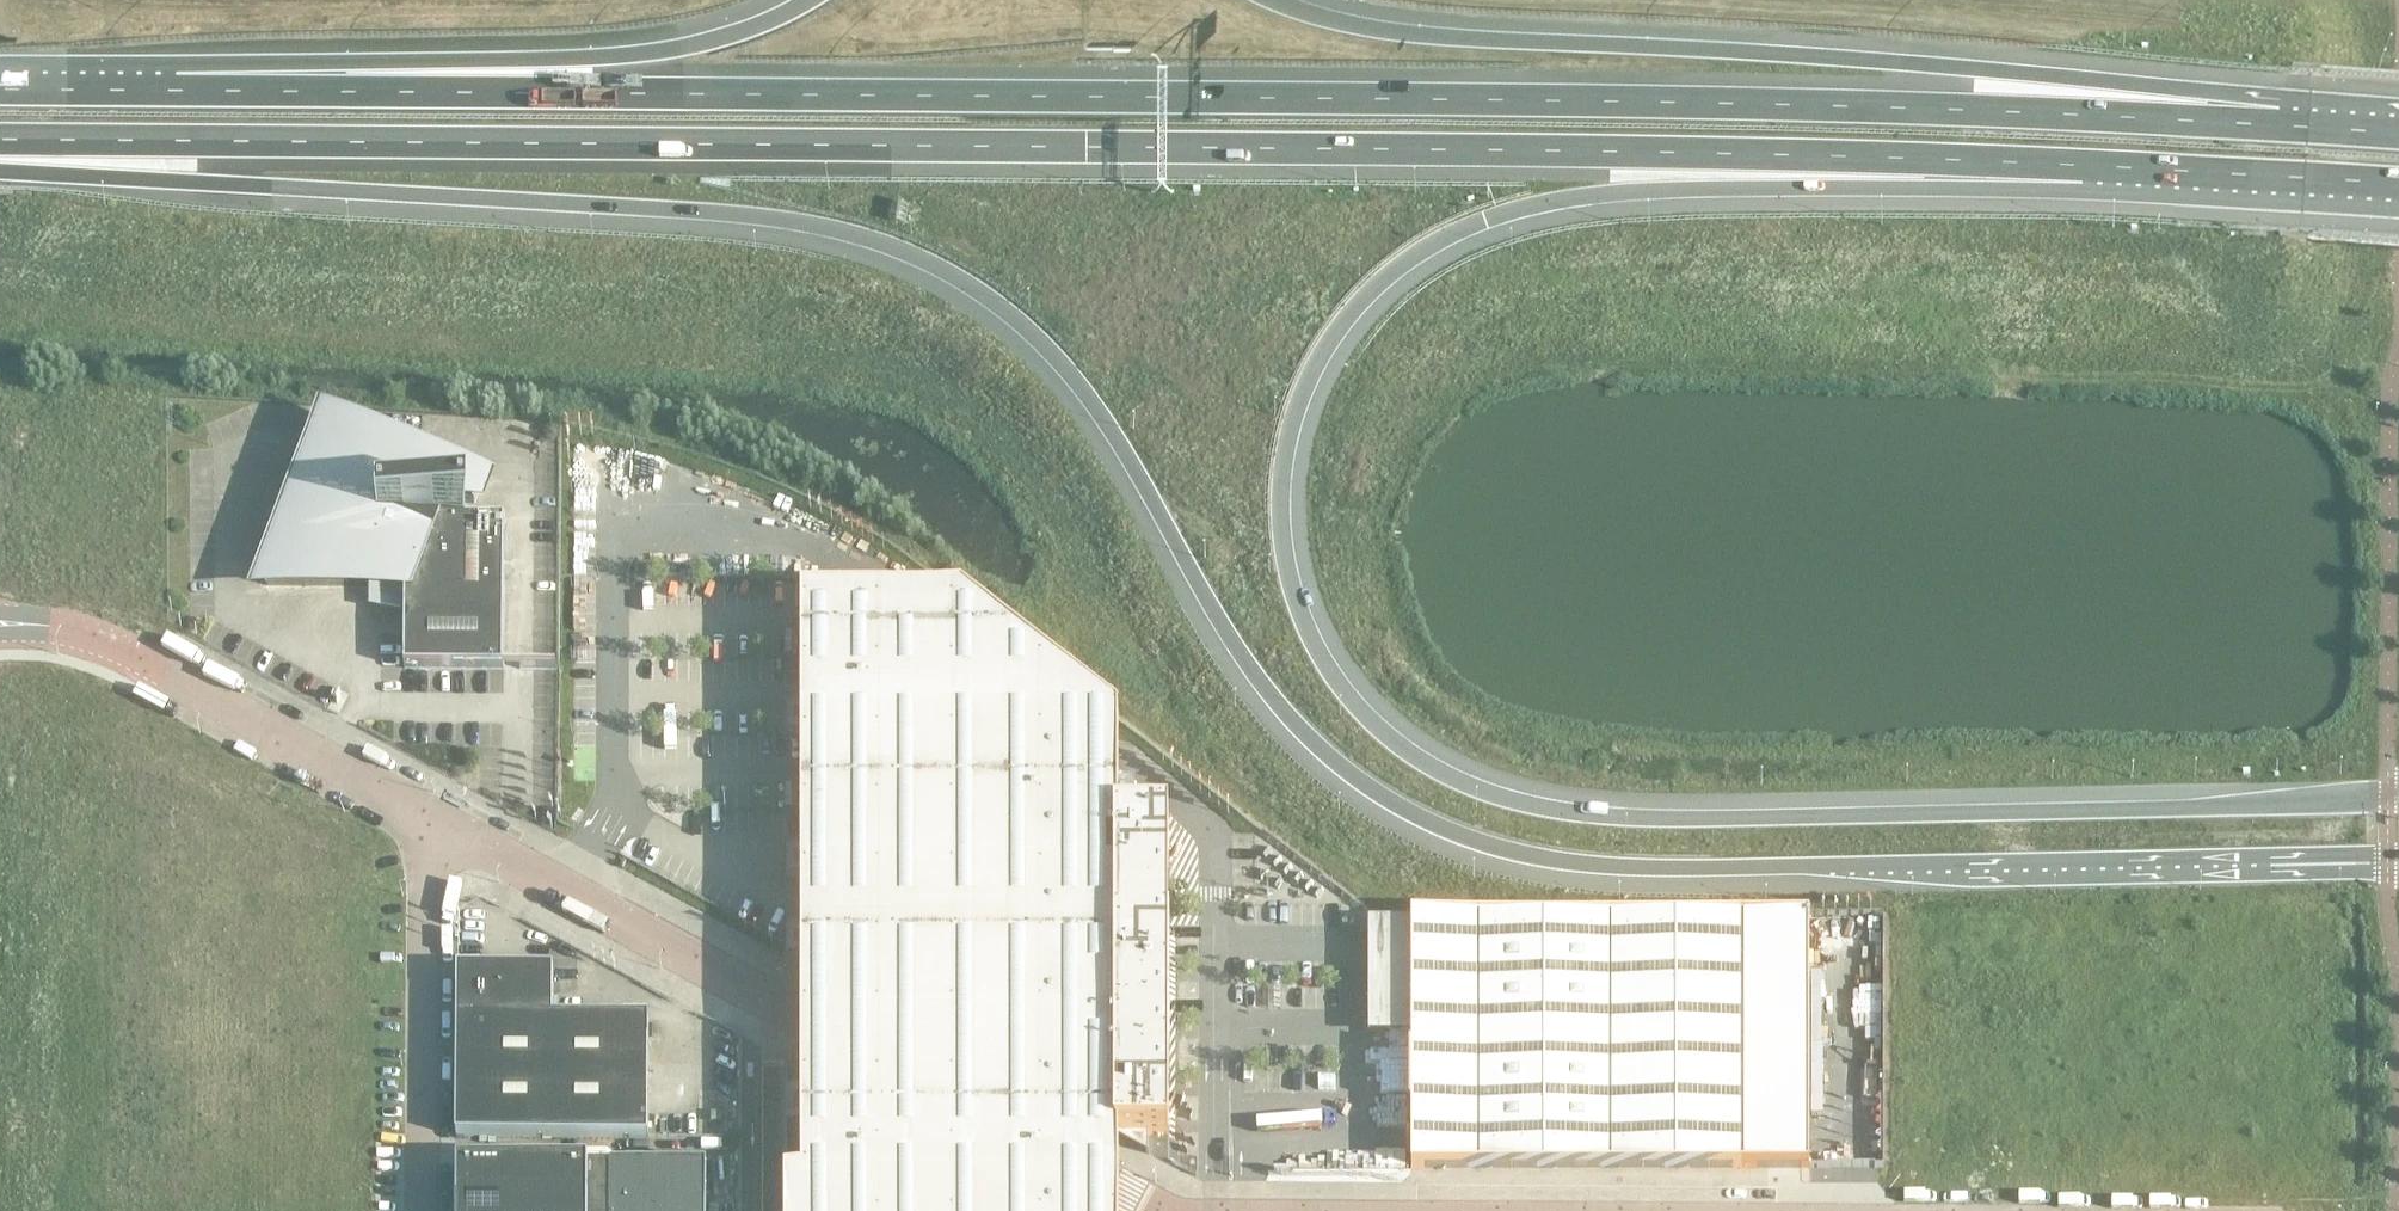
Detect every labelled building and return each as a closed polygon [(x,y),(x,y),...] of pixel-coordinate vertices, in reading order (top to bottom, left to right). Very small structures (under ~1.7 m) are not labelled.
[(228,403),(189,403),(189,632),(228,632),(228,403)] [(555,421),(515,421),(515,794),(554,794),(555,421)] [(350,432),(271,433),(271,679),(350,721),(350,432)] [(472,441),(393,441),(393,745),(472,787),(472,441)] [(1118,1135),(1141,1135),(1145,1137),(1146,1152),(1148,1154),(1148,1153),(1148,1135),(1168,1135),(1169,817),(1130,817),(1130,856),(1118,848),(1118,796),(1119,719),(1110,712),(1042,660),(972,606),(847,599),(802,599),(802,779),(802,957),(802,1179),(785,1179),(785,1210),(1119,1210),(1118,1135)] [(1743,1118),(1743,916),(1641,915),(1605,915),(1491,915),(1411,915),(1411,1036),(1411,1168),(1412,1168),(1739,1168),(1743,1168),(1743,1153),(1743,1148),(1741,1148),(1741,1119),(1743,1119),(1743,1118)] [(647,1137),(648,1016),(553,1016),(553,968),(457,967),(456,1136),(647,1137)] [(457,1163),(457,1204),(465,1204),(465,1210),(706,1210),(706,1163),(516,1164),(457,1163)]
